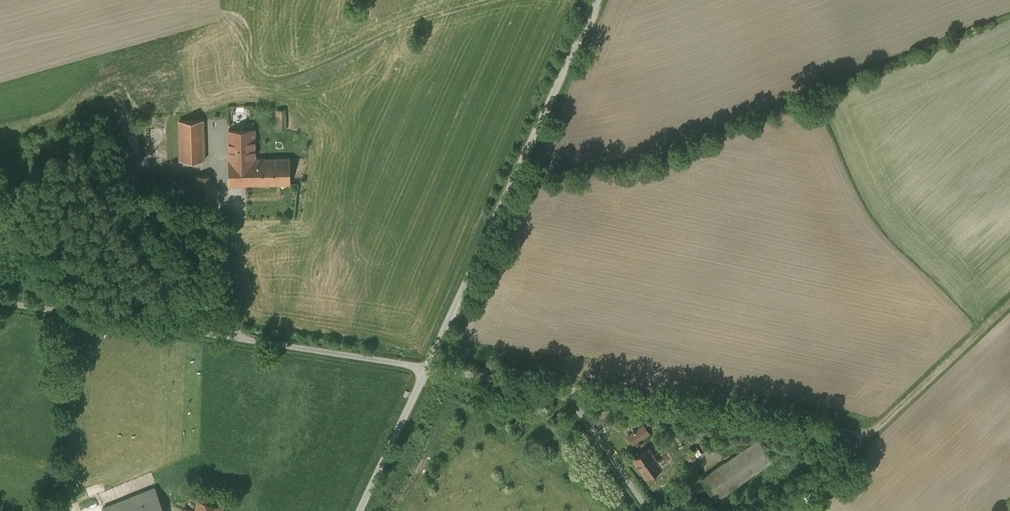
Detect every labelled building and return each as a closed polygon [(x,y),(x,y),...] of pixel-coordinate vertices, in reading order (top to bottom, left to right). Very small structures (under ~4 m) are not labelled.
[(285,109),(277,110),(277,130),(285,129),(285,109)] [(204,120),(180,120),(181,161),(205,160),(204,120)] [(254,131),(229,131),(230,185),(290,184),(290,158),(255,159),(255,156),(259,156),(259,146),(254,146),(254,131)] [(211,211),(210,199),(201,199),(201,212),(211,211)] [(649,433),(644,425),(628,435),(634,443),(649,433)] [(773,459),(759,438),(701,479),(716,500),(773,459)] [(662,467),(649,448),(633,458),(646,478),(662,467)] [(694,463),(699,455),(690,450),(685,458),(694,463)] [(104,507),(105,510),(164,510),(155,487),(104,507)] [(222,506),(199,501),(196,510),(221,510),(222,506)]
